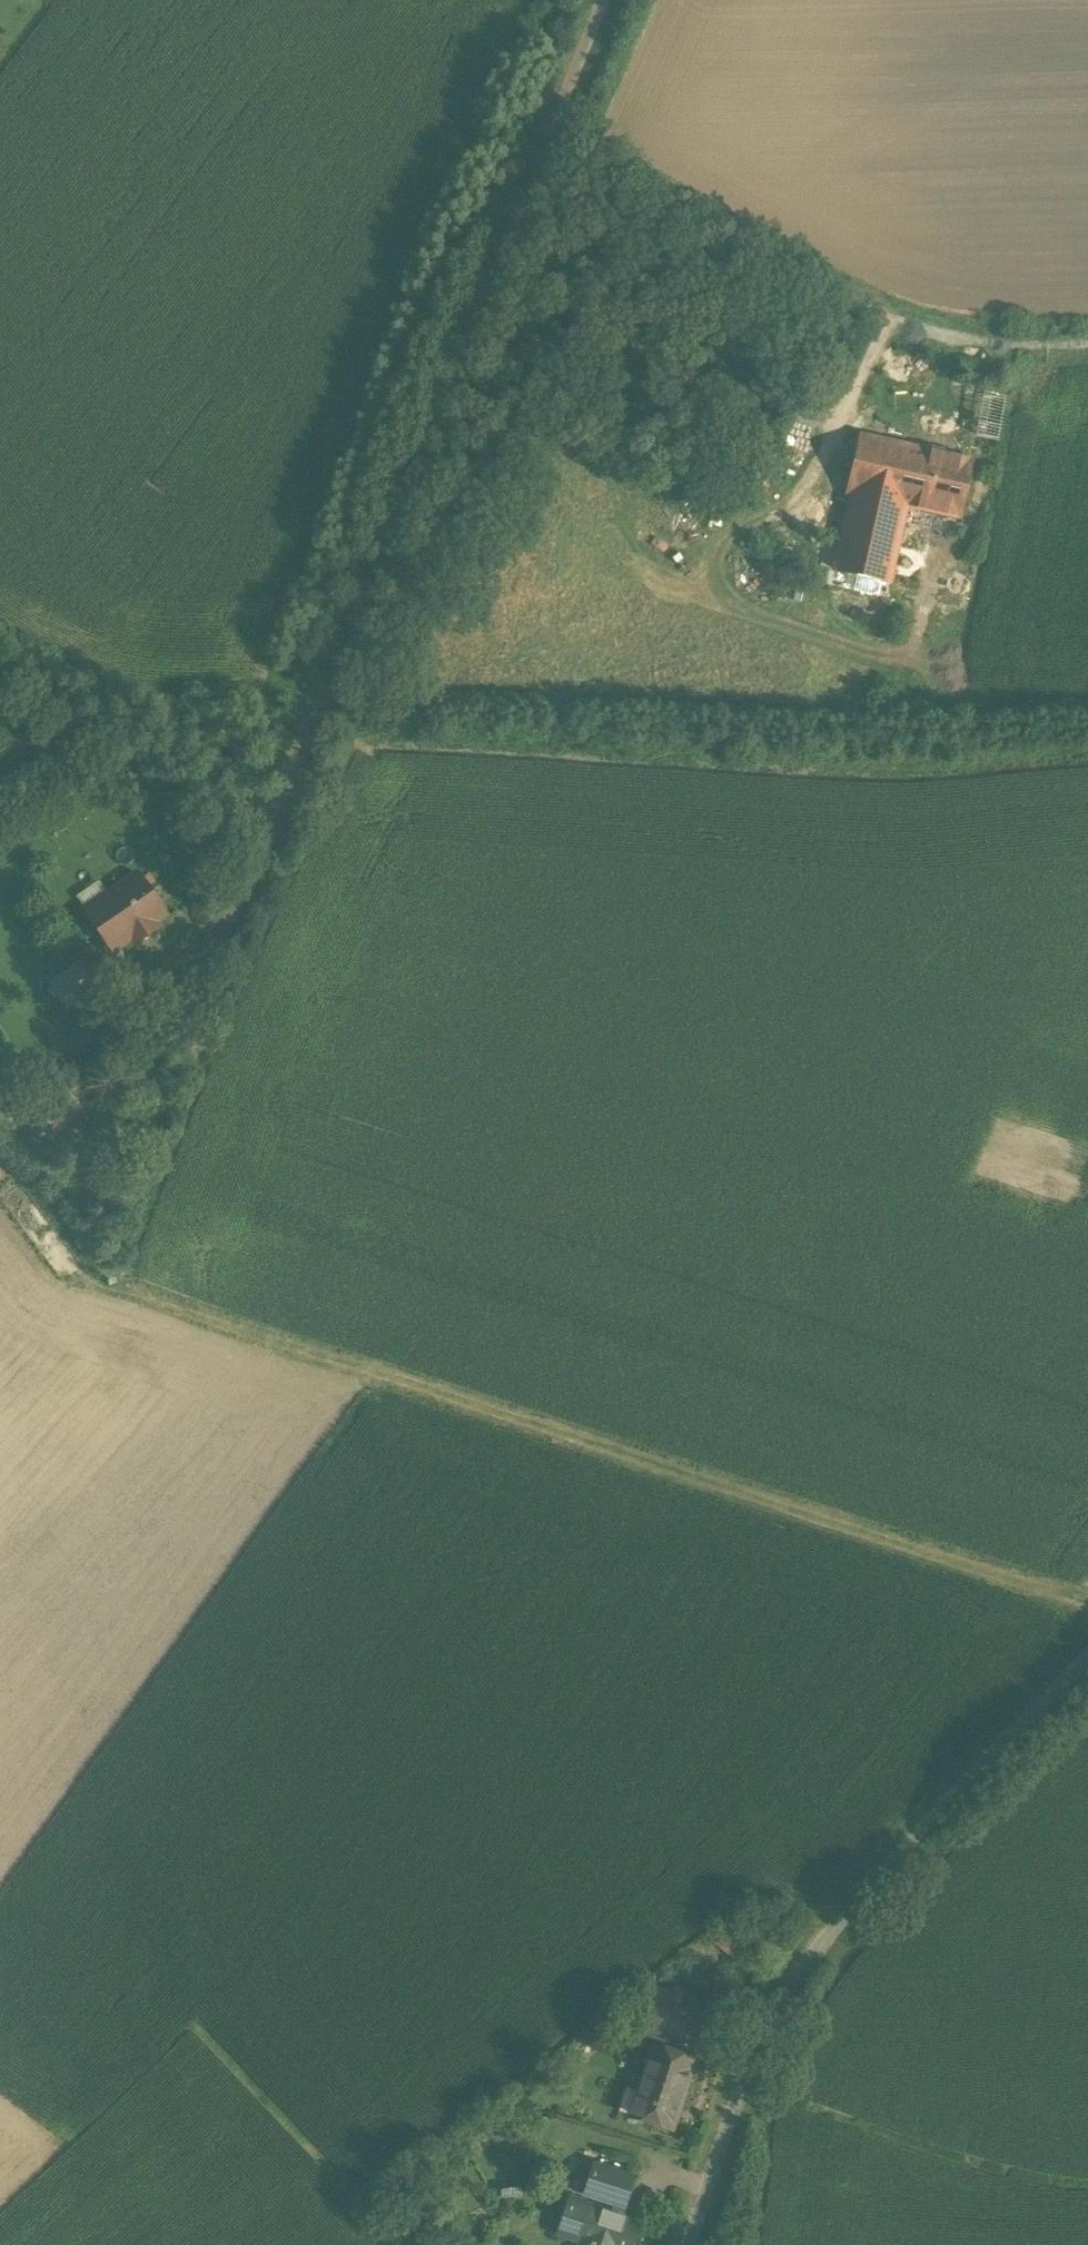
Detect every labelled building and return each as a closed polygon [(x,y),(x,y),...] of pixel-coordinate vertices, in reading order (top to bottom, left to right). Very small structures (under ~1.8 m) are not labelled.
[(972,460),(862,436),(849,492),(852,493),(907,506),(959,517),(972,460)] [(907,506),(852,493),(835,570),(890,582),(907,506)] [(138,873),(108,894),(109,896),(87,911),(86,909),(85,910),(113,950),(132,937),(136,943),(159,927),(155,921),(166,914),(138,873)] [(78,963),(48,983),(66,1010),(96,989),(78,963)] [(682,1997),(649,1986),(646,1990),(644,1996),(679,2007),(682,1997)] [(679,2007),(644,1996),(633,2029),(679,2044),(690,2011),(679,2007)] [(695,2058),(653,2045),(638,2091),(627,2088),(619,2111),(631,2115),(630,2116),(672,2129),(674,2122),(677,2121),(681,2109),(679,2106),(695,2058)] [(638,2175),(594,2160),(581,2197),(625,2212),(638,2175)] [(569,2199),(558,2232),(584,2241),(583,2244),(634,2244),(641,2222),(569,2199)]
